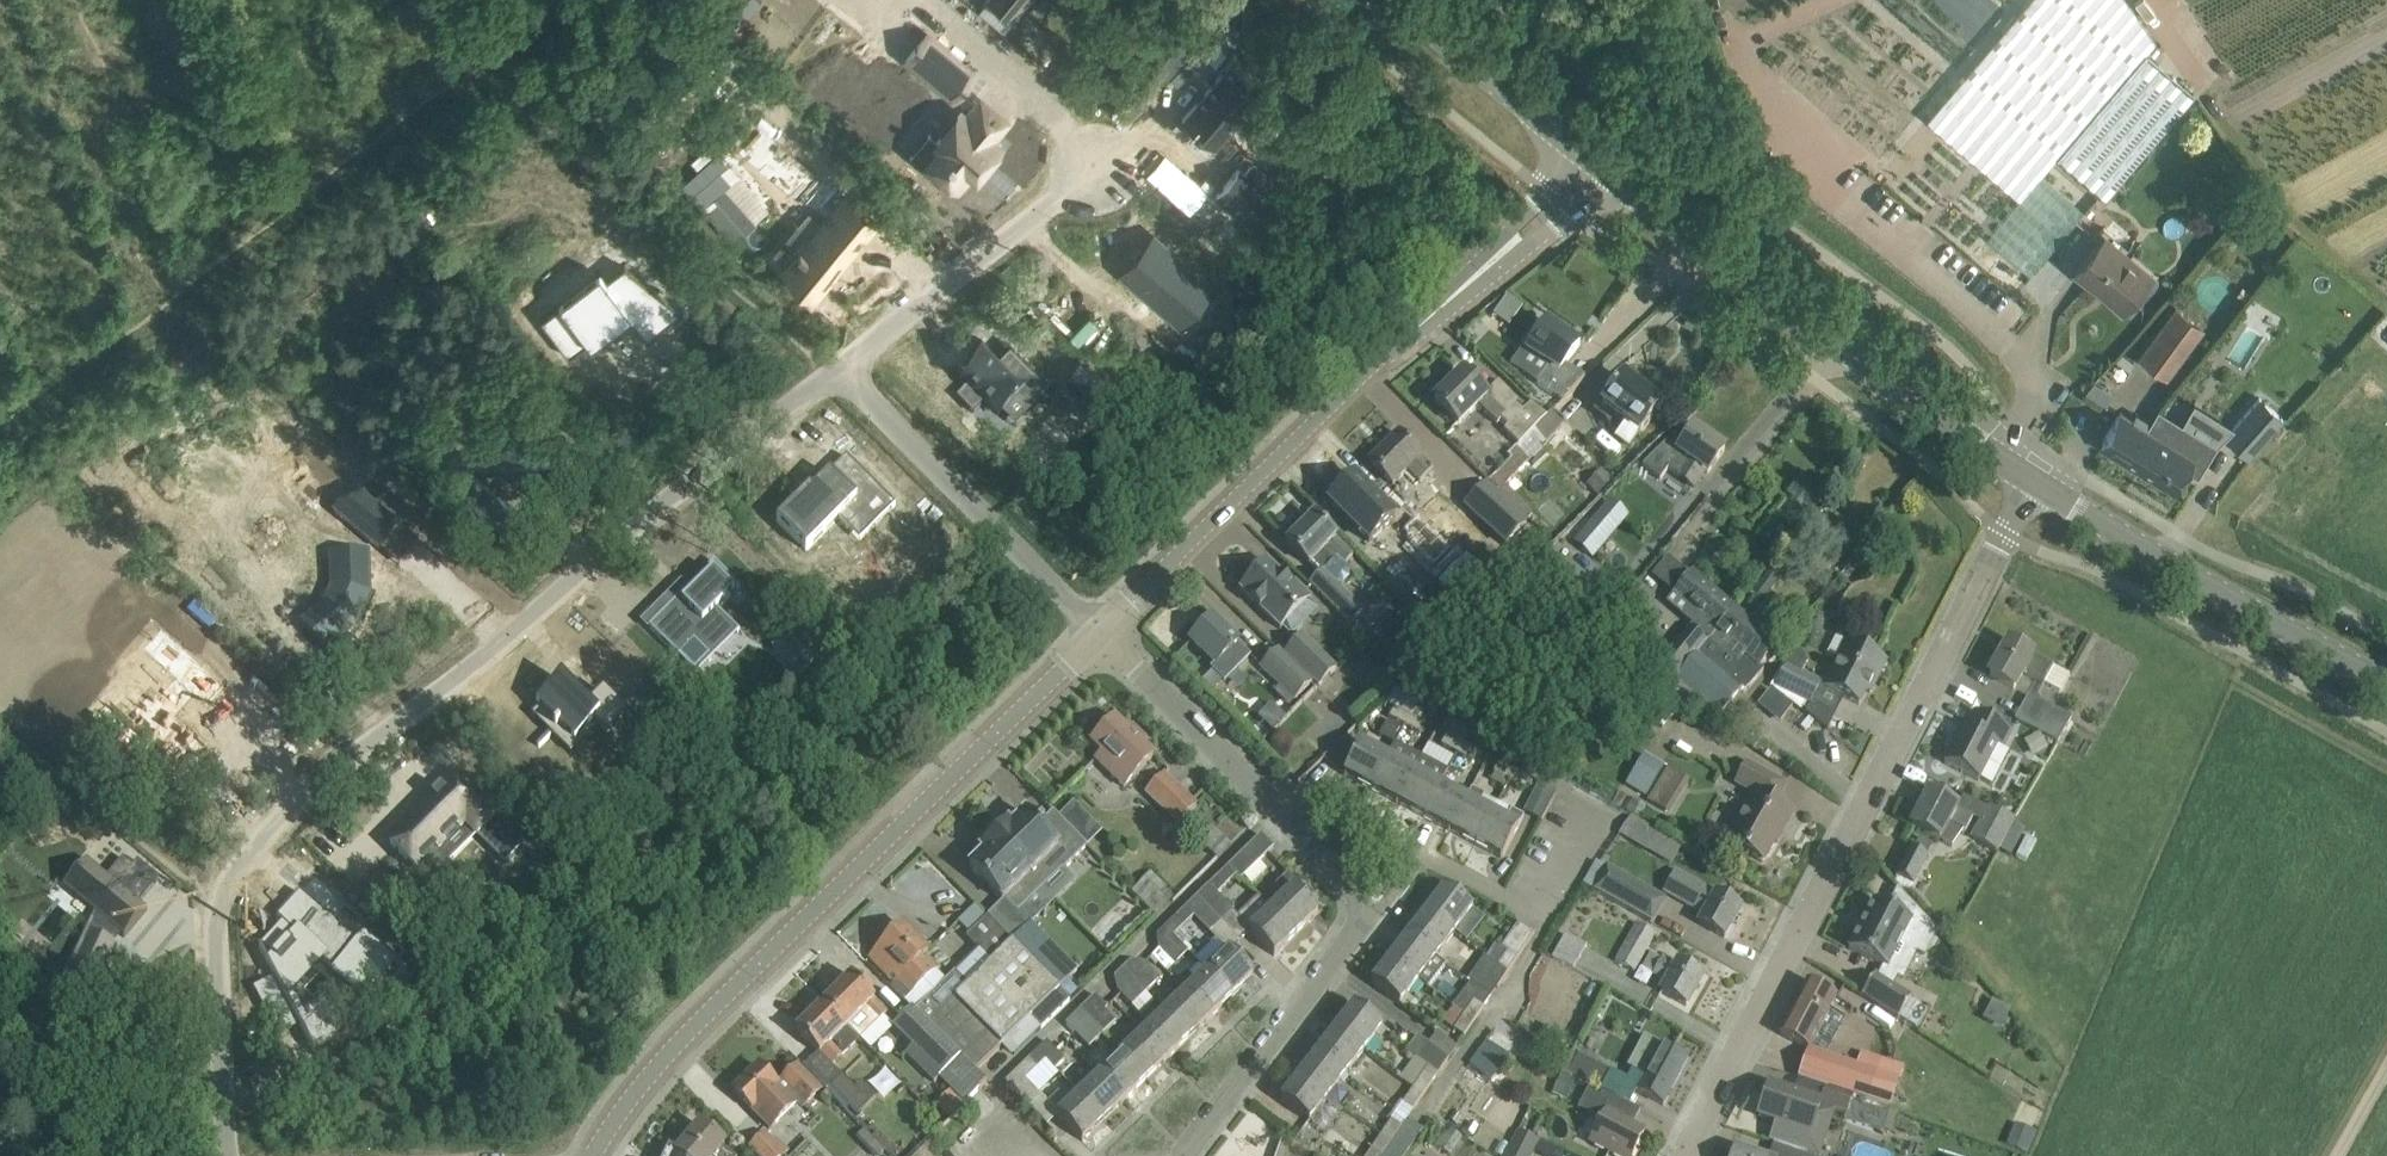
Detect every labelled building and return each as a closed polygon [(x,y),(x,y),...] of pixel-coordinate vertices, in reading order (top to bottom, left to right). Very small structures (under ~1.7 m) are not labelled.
[(986,1),(1013,23),(1031,0),(986,0),(986,1)] [(1927,120),(2019,200),(2056,156),(2104,197),(2193,95),(2145,53),(2155,41),(2126,0),(2030,0),(1927,120)] [(906,59),(954,98),(974,73),(927,34),(906,59)] [(1233,64),(1183,121),(1216,150),(1266,92),(1233,64)] [(941,145),(923,166),(939,180),(943,176),(958,188),(972,171),(976,175),(1001,145),(993,138),(1007,121),(981,99),(967,115),(962,111),(937,141),(941,145)] [(1245,171),(1239,166),(1216,192),(1271,239),(1293,212),(1269,192),(1276,184),(1251,163),(1245,171)] [(695,177),(685,189),(721,218),(758,249),(776,227),(739,197),(731,207),(695,177)] [(809,213),(790,236),(800,245),(797,249),(803,254),(791,268),(820,292),(858,246),(855,244),(862,236),(865,238),(878,222),(845,195),(823,221),(821,224),(809,213)] [(1154,236),(1121,274),(1142,292),(1146,286),(1174,310),(1189,292),(1199,301),(1212,286),(1154,236)] [(2100,238),(2089,252),(2073,270),(2122,312),(2153,275),(2130,255),(2126,260),(2100,238)] [(561,304),(541,319),(570,357),(589,342),(592,346),(630,317),(647,340),(683,312),(625,265),(623,266),(629,270),(610,285),(600,272),(560,303),(561,304)] [(1235,277),(1220,295),(1254,324),(1270,306),(1235,277)] [(1507,296),(1494,316),(1509,327),(1523,308),(1507,296)] [(2204,327),(2194,320),(2175,305),(2138,358),(2166,378),(2204,327)] [(1527,352),(1550,368),(1537,385),(1563,403),(1584,383),(1565,369),(1579,348),(1546,324),(1527,352)] [(971,349),(952,368),(969,386),(958,397),(974,413),(985,402),(997,413),(999,415),(1001,413),(1017,397),(1031,411),(1054,388),(1010,344),(998,355),(982,339),(971,349)] [(1079,361),(1063,378),(1091,406),(1107,390),(1079,361)] [(1485,394),(1464,373),(1435,401),(1459,426),(1478,406),(1496,425),(1500,421),(1507,428),(1503,432),(1518,447),(1534,432),(1547,420),(1531,404),(1522,412),(1516,405),(1519,402),(1498,381),(1485,394)] [(1624,379),(1602,409),(1640,436),(1662,406),(1624,379)] [(2104,409),(2113,393),(2092,381),(2083,396),(2104,409)] [(2259,398),(2225,436),(2248,457),(2283,418),(2259,398)] [(2158,434),(2164,438),(2168,432),(2136,413),(2132,419),(2119,412),(2099,446),(2137,469),(2158,434)] [(1547,420),(1534,432),(1547,444),(1566,425),(1554,413),(1547,420)] [(1677,429),(1663,449),(1648,469),(1663,480),(1671,470),(1694,486),(1704,472),(1708,474),(1725,450),(1694,429),(1688,437),(1677,429)] [(1433,469),(1415,450),(1398,433),(1370,461),(1394,486),(1408,471),(1419,482),(1433,469)] [(2195,457),(2164,438),(2158,434),(2137,469),(2174,491),(2195,457)] [(810,488),(776,522),(806,552),(837,520),(847,530),(884,494),(847,457),(812,491),(810,488)] [(1420,483),(1429,495),(1444,484),(1435,472),(1420,483)] [(1355,477),(1329,502),(1369,543),(1395,518),(1355,477)] [(1486,486),(1466,506),(1508,547),(1527,527),(1486,486)] [(354,488),(334,512),(379,549),(398,526),(398,525),(354,488)] [(484,525),(497,510),(482,497),(469,512),(484,525)] [(1608,500),(1574,542),(1593,557),(1628,516),(1608,500)] [(1431,531),(1452,550),(1471,529),(1450,510),(1431,531)] [(1352,556),(1331,534),(1314,517),(1287,544),(1310,567),(1311,566),(1320,575),(1311,584),(1352,625),(1365,611),(1337,585),(1344,585),(1351,578),(1350,571),(1344,564),(1352,556)] [(326,602),(303,623),(327,650),(356,623),(357,623),(369,593),(369,592),(368,554),(332,555),(333,587),(326,602)] [(1467,556),(1437,585),(1472,620),(1501,591),(1467,556)] [(651,625),(649,627),(649,628),(668,646),(675,653),(679,657),(686,650),(694,642),(708,656),(728,636),(734,630),(737,634),(740,632),(740,631),(732,624),(717,609),(740,587),(725,572),(715,561),(705,571),(688,588),(673,603),(670,606),(669,607),(674,612),(678,615),(667,626),(660,633),(651,625)] [(1295,582),(1292,586),(1267,562),(1240,589),(1281,630),(1312,598),(1295,582)] [(1736,610),(1693,574),(1675,595),(1690,609),(1684,615),(1711,639),(1736,610)] [(1612,611),(1606,617),(1607,620),(1634,644),(1659,616),(1647,606),(1656,596),(1638,580),(1612,611)] [(1778,646),(1736,610),(1711,639),(1710,640),(1738,664),(1745,656),(1760,668),(1778,646)] [(1212,618),(1191,640),(1216,665),(1212,669),(1225,682),(1250,657),(1237,644),(1238,643),(1212,618)] [(108,700),(91,719),(135,759),(152,740),(164,751),(162,752),(183,771),(196,756),(200,760),(212,747),(176,714),(194,694),(206,705),(226,683),(161,625),(142,647),(165,668),(167,666),(177,674),(147,707),(140,701),(126,716),(108,700)] [(1706,643),(1688,628),(1659,662),(1677,677),(1706,643)] [(1303,635),(1285,654),(1319,687),(1337,669),(1303,635)] [(1826,684),(1824,687),(1859,705),(1866,692),(1871,682),(1876,683),(1886,662),(1851,645),(1835,637),(1827,654),(1838,660),(1826,684)] [(814,661),(796,643),(783,657),(800,674),(808,667),(814,661)] [(2069,678),(2053,669),(2053,668),(2008,643),(1989,676),(2014,690),(2022,675),(2043,687),(2044,685),(2060,695),(2069,678)] [(1312,685),(1277,651),(1261,668),(1295,702),(1312,685)] [(1720,714),(1742,689),(1699,652),(1679,677),(1720,714)] [(1777,686),(1811,703),(1822,682),(1788,665),(1777,686)] [(539,708),(532,715),(549,732),(536,745),(539,748),(552,735),(571,753),(596,727),(607,738),(627,718),(628,719),(629,717),(604,692),(589,707),(561,679),(536,705),(539,708)] [(2058,744),(2071,721),(2029,697),(2016,720),(2058,744)] [(1389,718),(1404,725),(1409,715),(1394,708),(1389,718)] [(2011,732),(1975,713),(1966,730),(1969,731),(1962,744),(1956,741),(1945,764),(1990,788),(2009,752),(2002,749),(2011,732)] [(1420,734),(1426,724),(1409,715),(1404,725),(1420,734)] [(1124,788),(1154,757),(1141,745),(1146,740),(1133,728),(1128,733),(1114,719),(1092,742),(1103,752),(1095,760),(1124,788)] [(1388,720),(1380,736),(1392,743),(1400,727),(1388,720)] [(656,733),(668,746),(679,735),(666,722),(656,733)] [(1441,746),(1457,754),(1463,743),(1447,734),(1441,746)] [(1371,789),(1388,756),(1362,742),(1344,775),(1371,789)] [(1388,756),(1371,789),(1397,803),(1421,757),(1396,743),(1388,757),(1388,756)] [(1457,754),(1472,762),(1478,751),(1463,743),(1457,754)] [(1643,755),(1630,780),(1651,791),(1665,767),(1643,755)] [(1421,757),(1397,803),(1423,817),(1441,784),(1448,771),(1421,757)] [(1494,773),(1509,781),(1515,770),(1499,762),(1494,773)] [(1785,785),(1764,773),(1747,764),(1736,783),(1756,794),(1729,843),(1764,862),(1781,831),(1783,833),(1794,813),(1775,803),(1785,785)] [(1657,784),(1648,801),(1670,814),(1690,781),(1667,768),(1657,784)] [(1515,770),(1509,781),(1525,790),(1531,778),(1515,770)] [(1166,772),(1145,794),(1178,826),(1199,804),(1166,772)] [(434,800),(390,843),(444,898),(465,877),(438,850),(464,824),(505,864),(525,844),(485,804),(488,800),(478,790),(475,793),(458,776),(444,790),(441,786),(431,797),(434,800)] [(1466,798),(1441,784),(1423,817),(1450,831),(1467,798),(1466,798)] [(1555,792),(1540,784),(1525,811),(1540,819),(1555,792)] [(1476,845),(1493,812),(1479,805),(1484,795),(1471,789),(1466,798),(1467,798),(1450,831),(1476,845)] [(64,791),(54,803),(65,812),(75,801),(64,791)] [(1929,794),(1912,827),(1933,838),(1940,841),(1952,847),(1963,832),(1966,833),(1974,818),(1957,809),(1957,808),(1950,805),(1929,794)] [(1493,812),(1476,845),(1502,859),(1520,826),(1519,826),(1524,817),(1511,811),(1507,819),(1493,812)] [(2013,824),(2012,824),(1990,812),(1974,840),(1997,853),(1998,851),(2013,824)] [(1008,823),(994,837),(1044,888),(1061,870),(1063,872),(1088,847),(1059,817),(1044,832),(1026,813),(1012,827),(1008,823)] [(1621,836),(1674,864),(1685,844),(1632,816),(1621,836)] [(2013,824),(1998,851),(2011,858),(2025,831),(2013,824)] [(1261,835),(1229,867),(1237,876),(1241,880),(1274,848),(1261,835)] [(984,854),(970,868),(1003,902),(1005,900),(1018,913),(1044,888),(994,837),(980,850),(984,854)] [(1913,886),(1928,858),(1911,849),(1897,877),(1913,886)] [(73,878),(65,888),(95,913),(103,920),(92,946),(83,942),(70,971),(68,977),(97,990),(117,946),(114,944),(110,942),(117,932),(121,936),(124,938),(148,910),(140,903),(160,880),(137,861),(133,866),(123,858),(107,876),(87,859),(71,877),(73,878)] [(1607,865),(1593,889),(1652,923),(1666,899),(1607,865)] [(1237,876),(1229,867),(1197,898),(1221,923),(1232,912),(1217,896),(1237,876)] [(1741,909),(1716,895),(1676,871),(1665,890),(1705,913),(1699,924),(1725,938),(1741,909)] [(1285,897),(1272,909),(1271,910),(1296,935),(1318,914),(1295,890),(1299,886),(1288,874),(1276,886),(1285,897)] [(1427,912),(1456,934),(1466,921),(1471,925),(1479,914),(1474,911),(1474,910),(1445,888),(1427,912)] [(1874,902),(1849,950),(1888,970),(1900,945),(1924,958),(1927,959),(1940,934),(1898,889),(1887,909),(1874,902)] [(261,947),(259,948),(274,978),(277,983),(261,991),(267,1002),(265,1003),(274,1020),(276,1018),(282,1030),(297,1022),(300,1027),(313,1052),(315,1051),(313,1047),(311,1042),(333,1031),(320,1007),(307,1015),(304,1010),(295,992),(292,987),(319,957),(324,961),(334,970),(339,975),(340,975),(362,995),(371,986),(374,990),(388,974),(385,971),(393,963),(397,966),(404,973),(406,971),(370,938),(365,933),(364,935),(365,936),(369,940),(361,949),(357,945),(300,892),(276,917),(282,923),(287,927),(270,945),(276,950),(272,954),(271,956),(272,957),(276,961),(271,966),(268,961),(261,947)] [(1271,910),(1272,909),(1258,895),(1236,916),(1274,956),(1296,935),(1271,910)] [(1165,928),(1174,937),(1194,918),(1210,934),(1221,923),(1197,898),(1165,928)] [(1408,935),(1438,958),(1456,934),(1427,912),(1408,935)] [(987,918),(966,938),(979,951),(991,963),(1012,942),(987,918)] [(1032,923),(1013,942),(1058,990),(1079,970),(1032,923)] [(1519,923),(1518,924),(1501,948),(1508,953),(1498,967),(1484,957),(1474,970),(1470,968),(1463,979),(1491,998),(1535,934),(1519,923)] [(1655,934),(1635,923),(1615,961),(1634,971),(1655,934)] [(880,949),(870,959),(888,976),(898,966),(905,973),(891,987),(903,999),(936,968),(924,956),(928,952),(902,926),(880,948),(880,949)] [(1189,952),(1174,937),(1165,928),(1157,936),(1158,949),(1175,966),(1189,952)] [(1587,946),(1565,934),(1552,957),(1574,970),(1587,946)] [(1438,958),(1408,935),(1390,959),(1420,982),(1428,988),(1446,965),(1437,959),(1438,958)] [(954,973),(915,1011),(975,1073),(1002,1046),(1030,1018),(1058,990),(1012,942),(991,963),(967,986),(954,973)] [(1229,951),(1207,972),(1232,997),(1254,976),(1229,951)] [(1651,953),(1643,968),(1668,982),(1662,993),(1686,1006),(1703,977),(1678,963),(1676,967),(1651,953)] [(1401,1005),(1420,982),(1390,959),(1372,983),(1401,1005)] [(1131,961),(1123,969),(1147,993),(1161,980),(1145,962),(1131,961)] [(1133,1007),(1147,993),(1123,969),(1115,977),(1118,992),(1133,1007)] [(1232,997),(1207,972),(1196,983),(1186,974),(1177,983),(1211,1018),(1232,997)] [(852,976),(824,1003),(860,1041),(870,1051),(894,1027),(884,1016),(887,1013),(875,1001),(876,1000),(852,976)] [(1899,1019),(1912,999),(1876,976),(1863,996),(1899,1019)] [(1808,982),(1780,1035),(1808,1050),(1809,1050),(1817,1035),(1832,1043),(1846,1015),(1831,1007),(1837,997),(1808,982)] [(1177,1001),(1165,1013),(1189,1038),(1211,1018),(1177,983),(1167,992),(1177,1001)] [(1069,1001),(1058,990),(1030,1018),(1041,1029),(1069,1001)] [(1081,1010),(1103,1035),(1116,1021),(1106,1011),(1109,1008),(1096,995),(1081,1010)] [(1464,1014),(1474,1022),(1485,1007),(1473,1000),(1464,1014)] [(2006,1026),(2013,1007),(1995,1001),(1988,1020),(2006,1026)] [(833,1066),(860,1041),(824,1003),(796,1030),(820,1055),(821,1054),(833,1066)] [(1336,1029),(1366,1052),(1384,1028),(1354,1005),(1336,1029)] [(1474,1022),(1464,1014),(1453,1006),(1442,1020),(1464,1037),(1474,1022)] [(915,1011),(912,1009),(894,1028),(913,1048),(906,1055),(934,1084),(939,1079),(964,1106),(986,1085),(975,1073),(915,1011)] [(1089,1048),(1103,1035),(1081,1010),(1066,1025),(1089,1048)] [(1165,1013),(1143,1033),(1168,1059),(1189,1038),(1165,1013)] [(1030,1018),(1002,1046),(1012,1057),(1041,1029),(1030,1018)] [(1318,1053),(1347,1076),(1366,1052),(1336,1029),(1318,1053)] [(1143,1033),(1122,1054),(1147,1079),(1168,1059),(1143,1033)] [(1406,1050),(1417,1058),(1438,1074),(1449,1059),(1418,1035),(1406,1050)] [(1688,1058),(1644,1035),(1627,1067),(1646,1077),(1639,1092),(1663,1106),(1688,1058)] [(1048,1042),(1037,1052),(1046,1061),(1055,1070),(1065,1060),(1048,1042)] [(1486,1042),(1469,1065),(1493,1082),(1510,1058),(1486,1042)] [(1808,1050),(1798,1079),(1825,1088),(1853,1097),(1868,1102),(1869,1100),(1877,1074),(1878,1073),(1900,1081),(1904,1068),(1862,1053),(1858,1063),(1857,1066),(1814,1051),(1809,1050),(1808,1050)] [(1031,1108),(1042,1097),(1026,1079),(1046,1061),(1037,1052),(1005,1082),(1031,1108)] [(1318,1053),(1300,1077),(1329,1099),(1347,1076),(1318,1053)] [(1122,1054),(1101,1074),(1125,1100),(1147,1079),(1122,1054)] [(1578,1055),(1569,1073),(1601,1089),(1610,1071),(1578,1055)] [(1438,1074),(1417,1058),(1400,1080),(1412,1089),(1423,1097),(1438,1074)] [(820,1090),(796,1066),(777,1085),(759,1066),(734,1092),(753,1111),(753,1110),(772,1129),(800,1101),(805,1105),(820,1090)] [(1080,1094),(1080,1095),(1104,1120),(1125,1100),(1101,1074),(1094,1081),(1089,1077),(1081,1077),(1072,1087),(1080,1094)] [(854,1113),(867,1101),(843,1076),(830,1088),(854,1113)] [(1311,1123),(1329,1099),(1300,1077),(1281,1100),(1311,1123)] [(1758,1116),(1777,1122),(1770,1142),(1803,1153),(1811,1155),(1821,1155),(1837,1110),(1819,1104),(1803,1098),(1768,1086),(1758,1116)] [(1825,1088),(1819,1104),(1837,1110),(1847,1113),(1845,1120),(1883,1133),(1891,1110),(1868,1102),(1853,1097),(1825,1088)] [(1423,1097),(1412,1089),(1403,1103),(1413,1110),(1423,1097)] [(1620,1100),(1603,1091),(1591,1115),(1602,1120),(1591,1141),(1620,1155),(1632,1155),(1645,1131),(1633,1125),(1641,1111),(1620,1100)] [(1104,1120),(1080,1095),(1070,1104),(1059,1093),(1048,1103),(1058,1116),(1082,1142),(1104,1120)] [(1900,1118),(1896,1129),(1906,1132),(1910,1122),(1900,1118)] [(1391,1120),(1377,1141),(1389,1149),(1403,1128),(1391,1120)] [(1389,1149),(1384,1155),(1406,1155),(1424,1130),(1409,1120),(1403,1128),(1389,1149)] [(719,1140),(700,1125),(676,1154),(678,1155),(735,1155),(724,1147),(725,1145),(719,1140)] [(1517,1132),(1505,1155),(1533,1155),(1540,1143),(1517,1132)] [(765,1135),(750,1149),(757,1155),(786,1155),(765,1135)] [(1280,1155),(1314,1155),(1316,1151),(1285,1141),(1280,1155)] [(1377,1141),(1367,1155),(1384,1155),(1389,1149),(1377,1141)]
